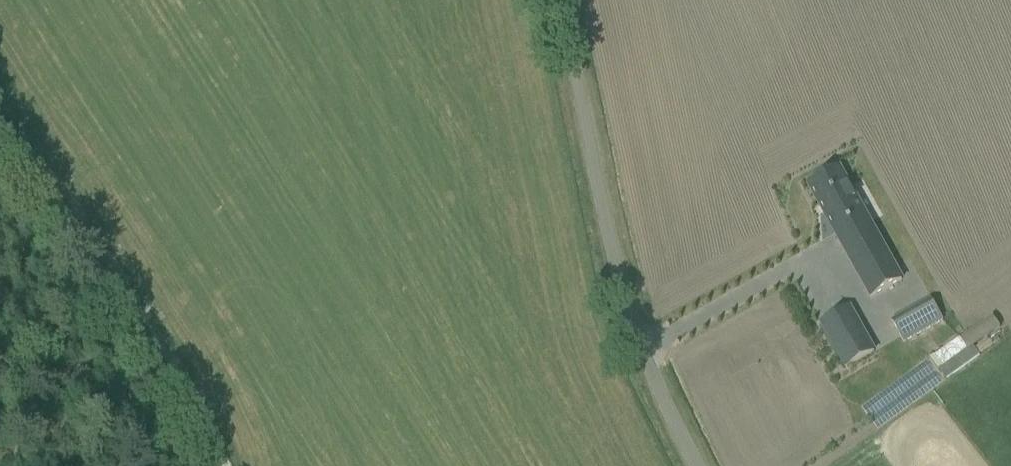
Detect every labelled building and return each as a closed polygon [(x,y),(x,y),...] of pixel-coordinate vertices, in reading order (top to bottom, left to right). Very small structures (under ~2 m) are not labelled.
[(841,168),(809,186),(871,298),(903,279),(841,168)] [(930,299),(892,321),(904,342),(942,321),(930,299)] [(821,324),(846,367),(874,352),(849,308),(821,324)] [(931,356),(944,378),(976,358),(962,337),(931,356)]
